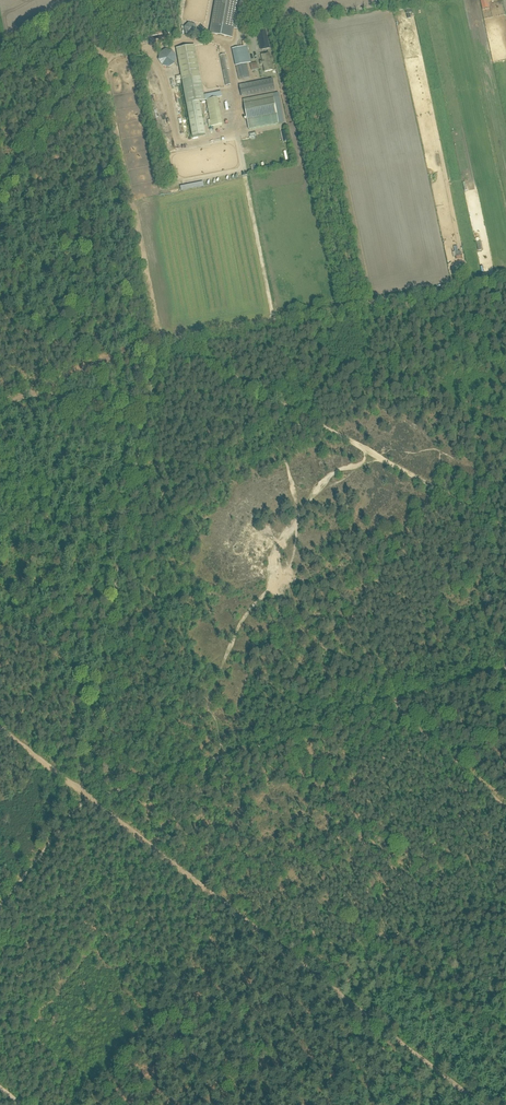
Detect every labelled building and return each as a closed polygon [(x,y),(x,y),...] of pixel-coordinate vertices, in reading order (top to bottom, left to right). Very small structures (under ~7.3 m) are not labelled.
[(240,28),(245,0),(216,0),(212,25),(210,34),(231,38),(232,29),(240,30),(240,28)] [(483,9),(489,8),(487,0),(481,0),(483,9)] [(184,32),(195,30),(193,21),(182,24),(184,32)] [(267,44),(266,38),(259,39),(260,46),(267,44)] [(206,102),(205,97),(202,78),(196,46),(177,49),(183,81),(187,105),(193,138),(207,135),(201,103),(206,102)] [(247,46),(233,50),(239,79),(247,77),(244,64),(251,63),(247,46)] [(273,71),(269,54),(261,55),(262,61),(261,62),(261,65),(263,65),(265,72),(273,71)] [(226,86),(231,85),(228,70),(230,70),(227,57),(221,58),(226,86)] [(243,98),(276,91),(273,79),(240,86),(243,98)] [(279,124),(277,115),(273,95),(243,100),(247,121),(249,130),(279,124)] [(222,120),(220,105),(208,107),(211,122),(222,120)] [(204,182),(180,187),(181,191),(204,186),(204,182)] [(164,313),(172,309),(169,304),(162,307),(164,313)]
